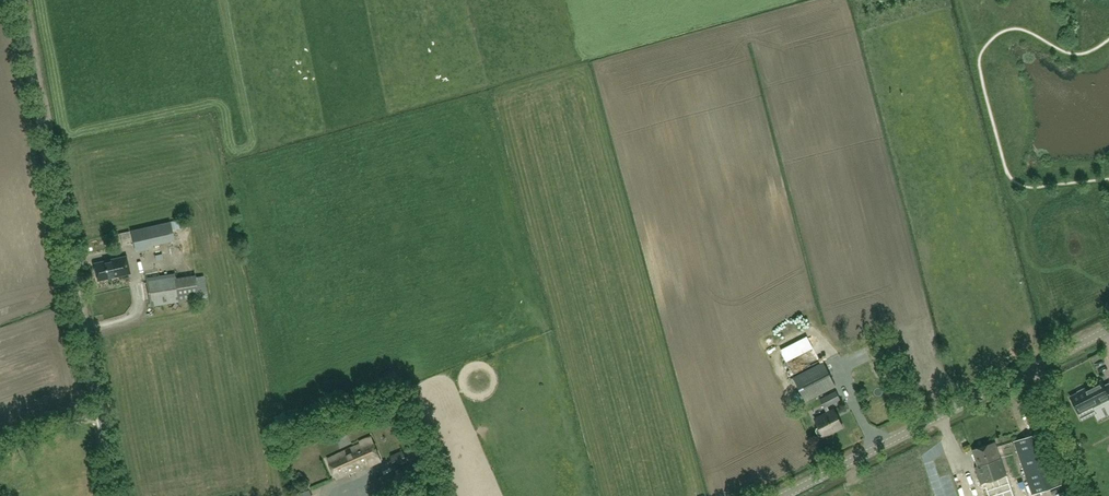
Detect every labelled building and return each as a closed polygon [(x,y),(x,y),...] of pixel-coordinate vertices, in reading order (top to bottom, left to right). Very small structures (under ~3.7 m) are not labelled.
[(149,246),(174,240),(170,222),(132,230),(137,252),(150,249),(149,246)] [(127,256),(94,263),(98,280),(130,273),(127,256)] [(195,278),(176,281),(175,274),(146,278),(151,306),(179,302),(199,298),(195,278)] [(1087,363),(1088,373),(1099,372),(1098,361),(1087,363)] [(823,362),(793,377),(806,402),(836,386),(823,362)] [(879,377),(893,370),(889,362),(875,369),(879,377)] [(1105,387),(1101,380),(1084,389),(1085,390),(1071,397),(1081,418),(1094,412),(1091,406),(1108,397),(1108,398),(1108,385),(1105,387)] [(816,428),(816,431),(818,435),(820,436),(823,435),(824,437),(843,427),(834,409),(830,411),(827,406),(840,400),(835,391),(820,399),(827,413),(815,419),(819,427),(816,428)] [(396,403),(388,407),(394,421),(403,417),(396,403)] [(1088,436),(1101,430),(1098,423),(1085,429),(1088,436)] [(1017,495),(1027,495),(1061,484),(1043,432),(1001,446),(1017,495)] [(360,444),(327,460),(336,479),(369,464),(370,465),(381,460),(370,437),(359,442),(360,444)] [(995,443),(972,450),(977,467),(975,467),(980,483),(1005,475),(995,443)] [(395,468),(408,462),(402,450),(390,455),(395,468)] [(429,477),(420,458),(383,474),(392,494),(429,477)] [(1004,480),(1007,479),(1005,475),(980,483),(984,495),(1012,495),(1009,488),(1007,489),(1004,480)]
